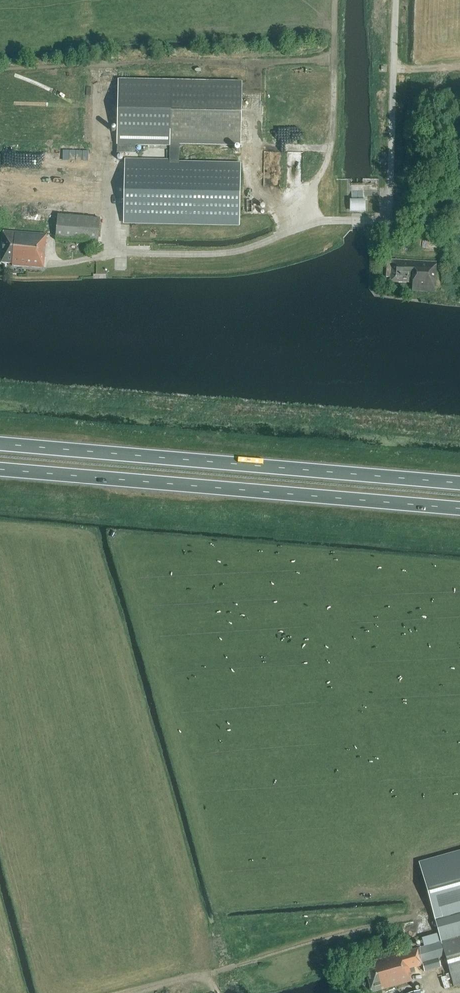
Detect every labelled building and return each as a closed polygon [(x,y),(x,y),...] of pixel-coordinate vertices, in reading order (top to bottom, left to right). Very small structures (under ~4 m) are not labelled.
[(137,146),(170,146),(169,164),(124,163),(123,213),(132,214),(200,215),(200,165),(179,164),(179,144),(241,145),(242,82),(122,80),(119,80),(117,153),(136,153),(137,146)] [(47,164),(45,153),(31,155),(32,166),(47,164)] [(351,202),(350,202),(350,210),(364,210),(364,202),(363,202),(351,202)] [(101,219),(58,216),(56,239),(99,243),(101,219)] [(47,235),(4,232),(1,263),(13,264),(13,266),(42,268),(43,259),(45,259),(47,235)] [(436,262),(387,259),(386,277),(391,278),(390,281),(412,282),(412,290),(435,291),(436,262)] [(363,955),(365,963),(364,963),(372,992),(411,981),(409,973),(415,971),(414,967),(420,965),(422,964),(424,972),(441,968),(438,958),(445,956),(453,985),(459,983),(459,853),(420,865),(429,897),(440,937),(439,937),(441,942),(439,942),(437,934),(421,938),(424,947),(418,948),(407,951),(405,943),(373,952),(363,955)]
